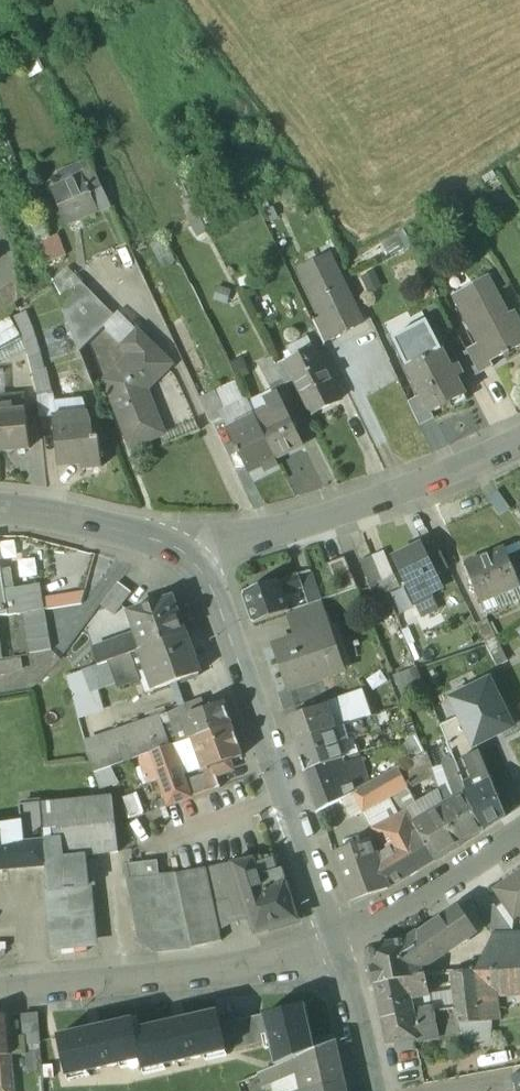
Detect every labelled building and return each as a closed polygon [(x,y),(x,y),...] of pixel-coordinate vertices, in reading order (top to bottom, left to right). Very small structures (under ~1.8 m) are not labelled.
[(185,171),(176,176),(200,221),(209,216),(185,171)] [(81,176),(51,190),(66,225),(97,211),(81,176)] [(466,213),(455,196),(441,204),(448,215),(455,211),(459,218),(466,213)] [(36,242),(48,238),(41,221),(30,225),(36,242)] [(411,244),(403,229),(382,243),(389,258),(411,244)] [(36,242),(44,263),(65,256),(57,234),(48,238),(36,242)] [(164,239),(151,245),(162,267),(175,261),(164,239)] [(329,255),(300,269),(306,281),(335,267),(329,255)] [(362,324),(335,267),(306,281),(306,282),(323,317),(325,316),(335,337),(340,334),(341,335),(341,334),(353,328),(354,328),(362,324)] [(373,273),(363,278),(371,294),(381,289),(373,273)] [(236,279),(241,290),(252,285),(247,274),(236,279)] [(488,279),(490,278),(490,276),(452,296),(453,298),(455,297),(479,343),(489,362),(491,362),(504,355),(505,357),(510,354),(509,352),(519,346),(519,328),(513,315),(515,313),(514,312),(507,315),(488,279)] [(116,316),(80,281),(59,302),(79,353),(104,327),(116,316)] [(231,292),(217,287),(212,301),(226,306),(231,292)] [(41,361),(33,330),(26,313),(15,318),(22,336),(23,336),(27,351),(32,373),(43,370),(41,361)] [(133,333),(116,316),(104,327),(121,345),(133,333)] [(323,317),(312,322),(324,345),(325,344),(325,343),(334,338),(335,339),(336,338),(335,337),(325,316),(323,317)] [(392,340),(407,369),(442,350),(427,322),(392,340)] [(170,365),(136,332),(133,333),(121,345),(130,354),(105,382),(132,448),(164,435),(156,416),(149,420),(139,397),(170,365)] [(0,351),(0,364),(27,351),(20,341),(0,351)] [(479,343),(467,350),(467,351),(479,374),(494,367),(491,362),(489,362),(479,343)] [(314,349),(288,362),(289,363),(297,380),(314,414),(340,401),(314,349)] [(451,368),(442,350),(407,369),(421,396),(430,414),(431,413),(465,396),(456,378),(451,368)] [(479,374),(467,351),(453,359),(457,366),(462,375),(465,381),(466,381),(466,380),(478,374),(479,374)] [(273,358),(259,365),(272,389),(286,381),(278,368),(273,358)] [(297,380),(289,363),(278,368),(286,381),(287,385),(297,380)] [(457,366),(451,368),(456,378),(462,375),(457,366)] [(43,370),(32,373),(38,398),(51,395),(45,370),(43,370)] [(215,391),(200,398),(211,422),(223,417),(223,416),(226,415),(215,391)] [(11,413),(9,394),(0,394),(0,414),(11,413)] [(277,395),(266,400),(273,416),(285,410),(277,395)] [(421,396),(408,402),(419,426),(420,425),(433,418),(434,418),(431,413),(430,414),(421,396)] [(258,423),(258,424),(275,459),(303,445),(286,410),(285,410),(273,416),(258,423)] [(0,414),(0,452),(27,450),(24,412),(11,413),(0,414)] [(85,423),(54,426),(58,465),(81,463),(82,467),(101,466),(98,439),(93,439),(92,424),(87,412),(81,413),(85,423)] [(256,419),(229,433),(237,450),(236,451),(239,455),(240,455),(248,472),(275,459),(258,424),(258,423),(256,419)] [(448,568),(432,534),(420,540),(436,574),(448,568)] [(3,559),(18,556),(15,539),(0,541),(0,543),(3,559)] [(420,546),(393,561),(412,601),(430,593),(443,586),(436,574),(420,540),(418,541),(420,546)] [(504,550),(465,566),(481,603),(519,586),(504,550)] [(384,551),(372,556),(382,580),(394,575),(384,551)] [(372,556),(371,556),(359,561),(370,585),(382,580),(372,556)] [(344,558),(330,564),(342,591),(356,585),(344,558)] [(14,589),(11,569),(0,570),(0,579),(2,579),(3,591),(14,589)] [(311,571),(298,576),(303,588),(309,605),(322,601),(311,571)] [(298,576),(278,583),(283,595),(303,588),(298,576)] [(394,576),(382,581),(387,593),(400,587),(394,576)] [(0,579),(0,616),(8,615),(3,591),(2,579),(0,579)] [(382,581),(370,586),(379,610),(392,605),(387,593),(382,581)] [(278,582),(243,594),(253,624),(289,612),(283,595),(278,583),(278,582)] [(14,589),(3,591),(8,615),(20,613),(41,609),(39,586),(14,589)] [(117,586),(101,606),(114,616),(129,596),(117,586)] [(47,596),(48,608),(85,604),(84,592),(47,596)] [(430,593),(412,601),(421,618),(438,609),(430,593)] [(169,599),(129,613),(137,637),(141,649),(146,648),(186,634),(191,632),(179,608),(175,610),(169,599)] [(309,605),(289,612),(297,638),(297,639),(325,629),(326,632),(332,630),(322,601),(309,605)] [(44,609),(20,613),(27,654),(50,650),(44,609)] [(325,629),(297,639),(297,638),(275,646),(290,690),(346,670),(332,630),(326,632),(325,629)] [(186,634),(146,648),(160,689),(200,674),(186,634)] [(106,645),(92,650),(97,664),(141,649),(137,637),(130,640),(126,638),(106,645)] [(78,717),(105,710),(94,667),(67,673),(78,717)] [(394,677),(404,705),(427,697),(417,669),(394,677)] [(491,682),(451,701),(459,719),(474,751),(475,751),(515,732),(491,682)] [(368,708),(360,687),(345,692),(351,708),(356,722),(361,720),(371,716),(368,708)] [(385,699),(368,708),(371,716),(372,716),(389,710),(385,699)] [(174,745),(193,739),(185,715),(203,709),(200,700),(182,706),(165,716),(168,723),(163,724),(170,746),(174,745)] [(203,709),(185,715),(193,739),(231,726),(223,702),(203,709)] [(325,705),(286,719),(295,744),(333,732),(333,730),(328,717),(325,705)] [(351,708),(328,717),(333,730),(346,726),(356,722),(351,708)] [(165,716),(109,735),(110,740),(118,765),(127,762),(139,758),(149,754),(170,746),(163,724),(168,723),(165,716)] [(448,746),(455,759),(474,751),(459,719),(440,727),(448,746)] [(356,722),(346,726),(351,739),(366,734),(361,720),(356,722)] [(231,726),(193,739),(174,745),(176,753),(197,750),(204,770),(211,767),(214,774),(230,768),(228,762),(242,757),(231,726)] [(333,732),(295,744),(304,772),(344,758),(333,732)] [(110,740),(87,748),(94,773),(118,765),(110,740)] [(170,746),(149,754),(159,779),(168,806),(191,797),(186,782),(176,753),(174,745),(170,746)] [(477,753),(466,757),(479,786),(489,780),(477,753)] [(149,754),(139,758),(142,769),(147,783),(159,779),(149,754)] [(426,754),(400,768),(409,786),(434,772),(426,754)] [(139,758),(127,762),(131,773),(142,769),(139,758)] [(344,758),(304,772),(318,811),(354,792),(346,764),(344,758)] [(359,760),(346,764),(354,792),(368,785),(359,760)] [(400,768),(384,776),(395,795),(409,786),(400,768)] [(468,793),(461,773),(451,779),(457,798),(444,807),(441,808),(463,842),(484,829),(465,795),(468,793)] [(186,782),(191,797),(217,788),(213,774),(186,782)] [(368,785),(354,792),(365,812),(388,799),(395,795),(384,776),(368,785)] [(436,780),(427,784),(433,798),(431,798),(438,810),(439,809),(441,808),(444,807),(436,780)] [(479,786),(479,787),(468,793),(465,795),(484,829),(505,816),(489,780),(479,786)] [(395,795),(388,799),(396,816),(407,810),(417,805),(409,786),(395,795)] [(112,796),(19,806),(21,820),(44,816),(48,860),(62,859),(118,853),(112,796)] [(388,799),(365,812),(372,828),(396,816),(388,799)] [(441,808),(439,809),(438,810),(415,824),(414,825),(418,832),(436,859),(463,842),(441,808)] [(396,816),(372,828),(376,837),(385,852),(418,832),(414,825),(415,824),(407,810),(396,816)] [(21,820),(21,822),(0,825),(0,871),(47,867),(48,867),(48,860),(44,816),(21,820)] [(385,852),(377,857),(339,870),(347,894),(356,900),(388,889),(436,859),(418,832),(385,852)] [(376,837),(333,853),(339,870),(377,857),(385,852),(376,837)] [(276,855),(232,863),(247,911),(255,934),(297,921),(276,855)] [(93,861),(63,864),(62,859),(48,860),(48,867),(47,867),(50,890),(49,890),(54,940),(93,937),(88,887),(95,886),(93,861)] [(175,874),(159,876),(157,861),(126,865),(140,939),(155,951),(191,947),(175,874)] [(232,863),(205,868),(218,927),(237,921),(235,916),(247,911),(232,863)] [(205,868),(175,874),(191,947),(191,948),(221,941),(218,927),(205,868)] [(495,890),(514,917),(519,913),(519,873),(495,890)] [(494,905),(481,914),(493,933),(498,933),(513,933),(494,905)] [(457,908),(420,933),(432,956),(439,956),(474,933),(457,908)] [(420,933),(405,943),(373,949),(368,956),(374,984),(423,976),(422,964),(429,963),(439,956),(432,956),(420,933)] [(513,933),(498,933),(498,942),(513,942),(513,933)] [(490,951),(491,970),(519,969),(519,950),(490,951)] [(474,971),(477,993),(495,992),(519,991),(519,969),(491,970),(474,971)] [(474,971),(453,973),(455,1008),(478,1005),(477,993),(474,971)] [(423,976),(374,984),(381,1019),(413,1015),(408,997),(430,994),(429,988),(427,976),(423,976)] [(495,992),(477,993),(478,1005),(495,1007),(495,992)] [(478,1005),(455,1008),(458,1024),(479,1021),(478,1005)] [(495,1007),(478,1005),(479,1021),(496,1020),(495,1007)] [(302,1006),(262,1015),(263,1018),(268,1040),(275,1067),(295,1058),(313,1050),(302,1006)] [(455,1008),(441,1011),(441,1012),(434,1013),(436,1028),(458,1024),(455,1008)] [(216,1012),(134,1031),(132,1020),(57,1037),(67,1078),(141,1062),(144,1073),(226,1052),(225,1050),(220,1028),(216,1012)] [(413,1015),(381,1019),(387,1046),(395,1044),(396,1051),(413,1049),(412,1042),(437,1038),(436,1028),(434,1013),(413,1015)] [(0,1016),(0,1057),(10,1056),(6,1016),(0,1016)] [(263,1018),(220,1028),(225,1050),(268,1040),(263,1018)] [(295,1058),(298,1073),(302,1090),(311,1090),(343,1079),(339,1064),(335,1041),(313,1050),(295,1058)] [(0,1057),(0,1083),(12,1082),(10,1056),(0,1057)] [(275,1067),(260,1074),(265,1087),(271,1084),(298,1073),(295,1058),(275,1067)] [(311,1090),(346,1090),(343,1079),(311,1090)] [(12,1082),(0,1083),(0,1090),(13,1090),(12,1082)]
